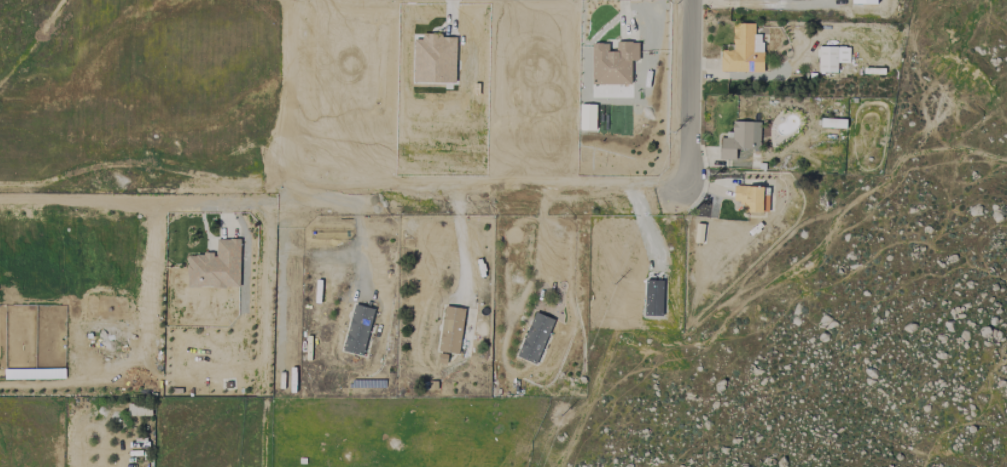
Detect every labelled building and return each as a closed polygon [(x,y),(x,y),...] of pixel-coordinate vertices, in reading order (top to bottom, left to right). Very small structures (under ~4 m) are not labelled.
[(720,71),(762,72),(762,35),(754,34),(754,23),(733,23),(732,51),(720,50),(720,71)] [(591,84),(630,85),(630,60),(637,60),(638,42),(616,42),(616,51),(608,51),(608,43),(592,43),(591,84)] [(848,62),(848,47),(817,47),(817,72),(836,72),(836,62),(848,62)] [(843,127),(843,119),(823,119),(822,126),(843,127)] [(759,149),(760,122),(732,121),(731,138),(719,138),(719,159),(735,160),(735,149),(759,149)] [(762,186),(733,186),(733,202),(746,202),(746,212),(762,212),(762,186)] [(239,287),(239,239),(216,239),(216,254),(186,254),(186,287),(239,287)] [(354,304),(373,309),(361,355),(342,350),(354,304)] [(443,306),(464,308),(457,353),(437,350),(443,306)] [(553,319),(533,312),(516,356),(535,364),(553,319)] [(151,415),(150,403),(127,404),(128,416),(151,415)]
